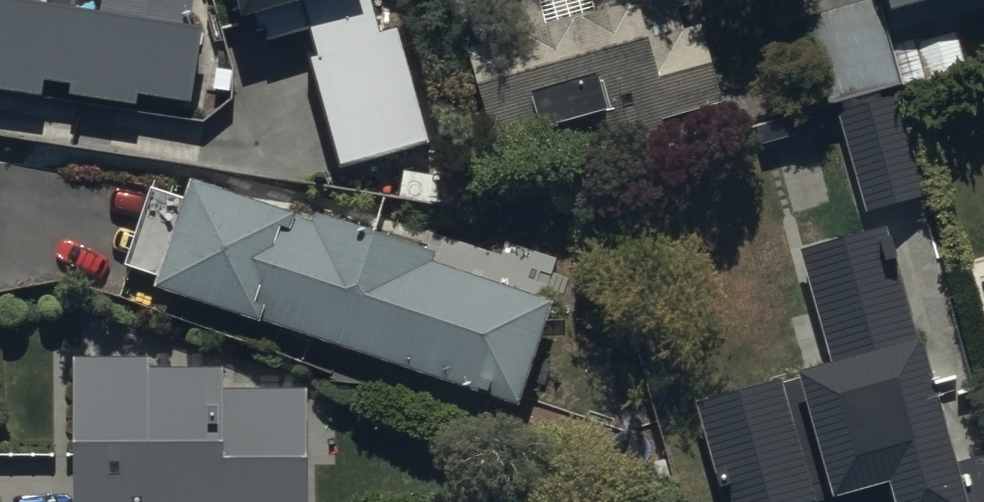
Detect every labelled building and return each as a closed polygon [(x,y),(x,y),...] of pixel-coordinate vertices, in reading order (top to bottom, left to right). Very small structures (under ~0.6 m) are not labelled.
[(35,69),(37,56),(61,60),(60,67),(127,78),(128,69),(181,77),(193,1),(186,0),(0,0),(0,63),(35,69)] [(327,130),(421,105),(394,0),(293,0),(327,130)] [(469,34),(502,151),(623,116),(628,134),(664,123),(660,107),(725,88),(702,8),(652,22),(646,0),(513,0),(519,19),(469,34)] [(827,96),(901,76),(881,0),(847,0),(804,12),(827,96)] [(902,87),(837,105),(866,206),(930,188),(902,87)] [(158,255),(156,259),(521,383),(556,279),(436,238),(441,225),(320,184),(315,197),(192,155),(185,174),(154,163),(126,244),(158,255)] [(927,322),(915,325),(888,222),(803,244),(830,345),(799,353),(832,477),(889,462),(899,501),(974,501),(927,322)] [(63,337),(64,501),(311,501),(310,358),(221,359),(221,347),(156,347),(156,336),(63,337)] [(696,394),(726,501),(779,501),(815,492),(782,370),(696,394)]
